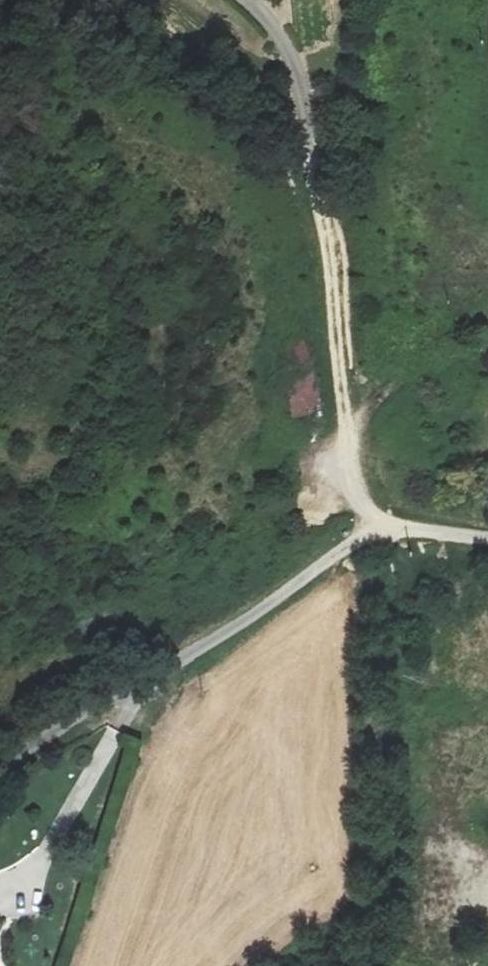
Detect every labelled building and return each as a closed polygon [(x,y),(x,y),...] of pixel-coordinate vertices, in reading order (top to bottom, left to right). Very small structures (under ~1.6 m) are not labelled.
[(308,341),(281,346),(293,416),(320,411),(308,341)]
